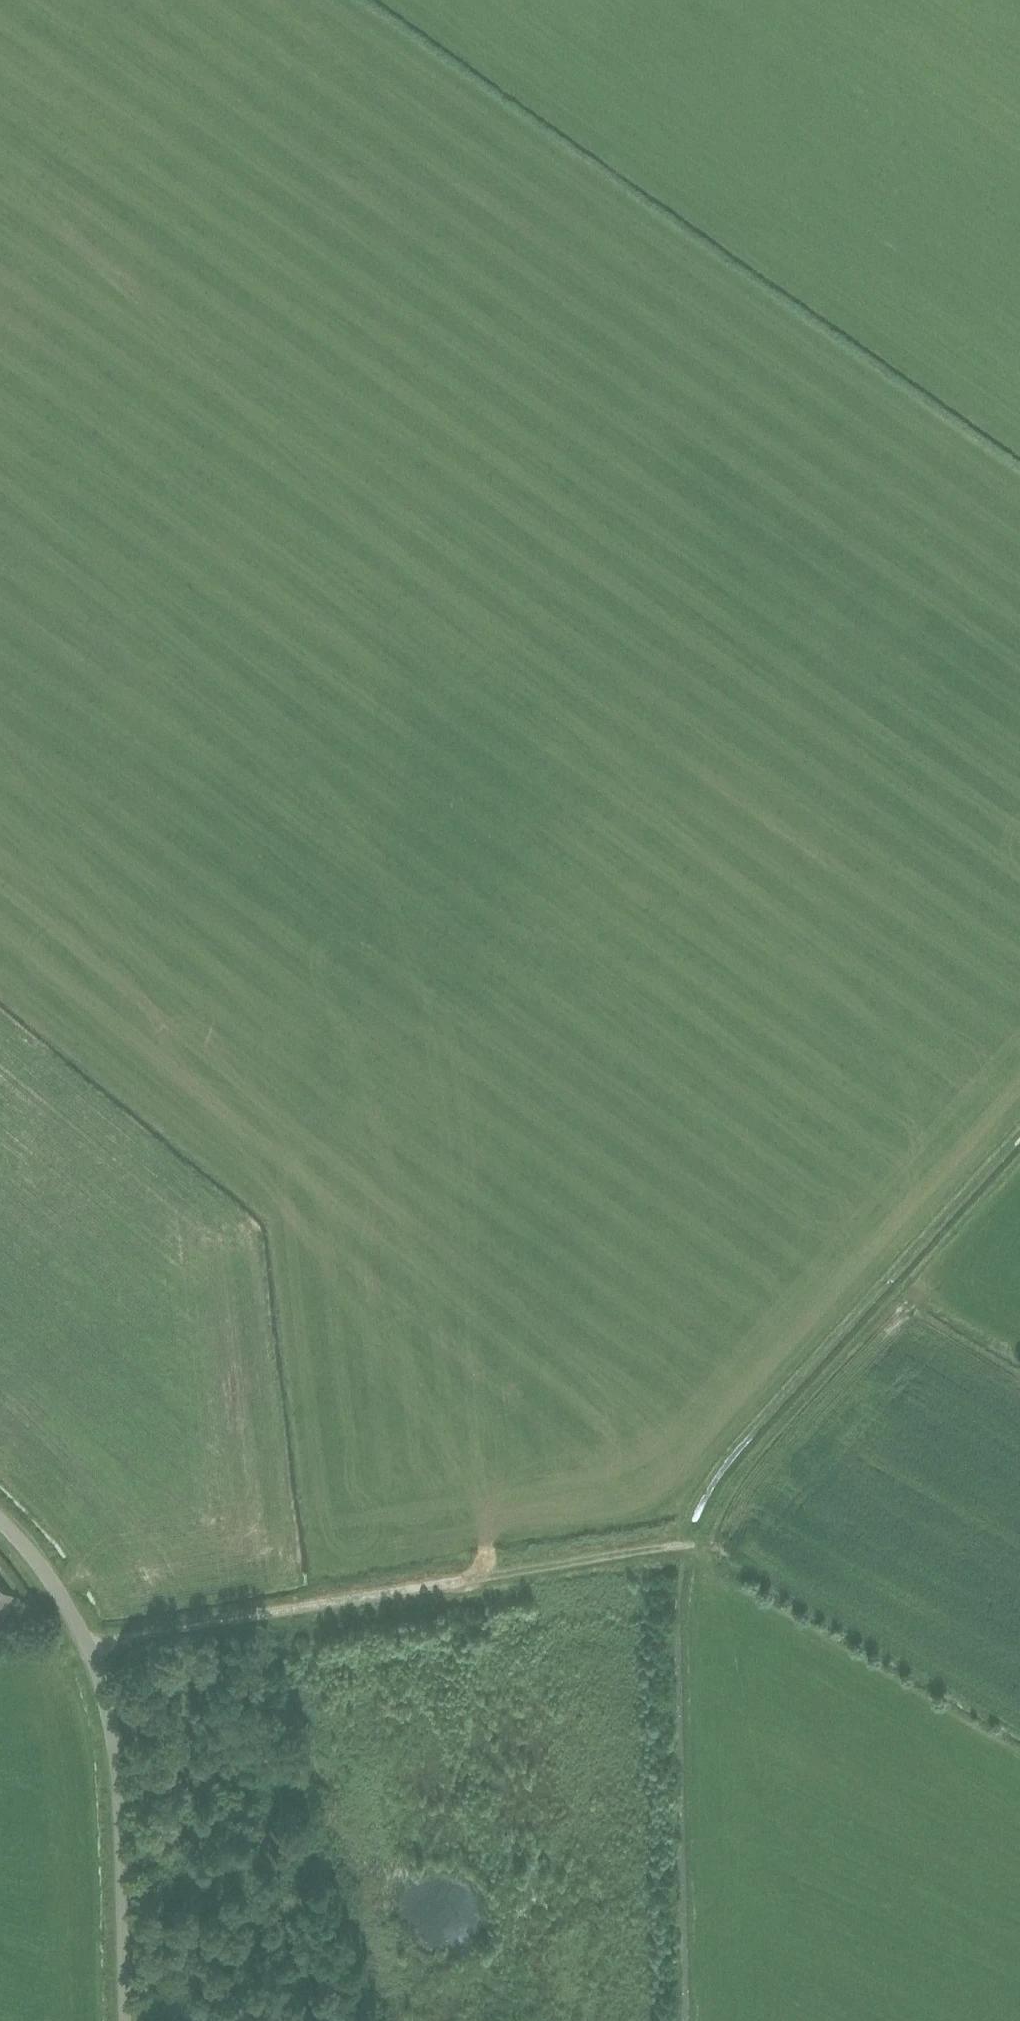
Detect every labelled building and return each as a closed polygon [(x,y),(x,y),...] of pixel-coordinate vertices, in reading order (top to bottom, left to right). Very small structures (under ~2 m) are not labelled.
[(0,1584),(0,1612),(13,1594),(0,1584)]
